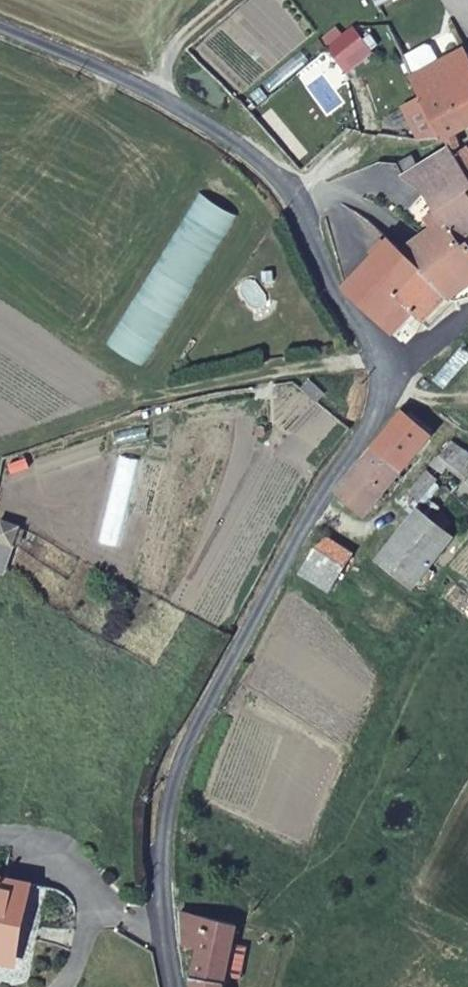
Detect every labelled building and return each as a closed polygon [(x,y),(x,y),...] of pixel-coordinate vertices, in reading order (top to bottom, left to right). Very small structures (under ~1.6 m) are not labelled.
[(342,40),(317,63),(337,84),(362,62),(342,40)] [(428,49),(408,64),(420,83),(432,101),(448,92),(449,91),(467,80),(467,52),(467,49),(444,65),(433,50),(428,49)] [(449,91),(448,92),(467,129),(467,80),(449,91)] [(467,129),(448,92),(432,101),(428,103),(438,122),(446,138),(467,129)] [(424,96),(406,105),(423,138),(446,138),(438,122),(428,103),(424,96)] [(467,176),(467,153),(465,148),(452,152),(467,176)] [(440,216),(464,248),(467,246),(467,176),(452,152),(407,175),(426,191),(440,216)] [(440,216),(458,247),(427,271),(392,243),(446,295),(457,305),(467,301),(467,254),(464,248),(440,216)] [(446,295),(392,243),(351,287),(395,333),(413,313),(423,322),(446,295)] [(404,416),(338,493),(366,517),(389,492),(386,489),(431,436),(404,416)] [(397,535),(379,558),(416,588),(454,537),(433,521),(444,508),(431,498),(399,539),(397,535)] [(23,529),(4,520),(0,530),(0,574),(6,576),(23,529)] [(326,591),(342,566),(348,554),(320,537),(298,573),(326,591)] [(31,888),(0,882),(0,962),(15,965),(31,888)] [(220,905),(217,920),(180,912),(184,943),(200,948),(197,976),(198,986),(229,986),(229,967),(240,910),(220,905)]
